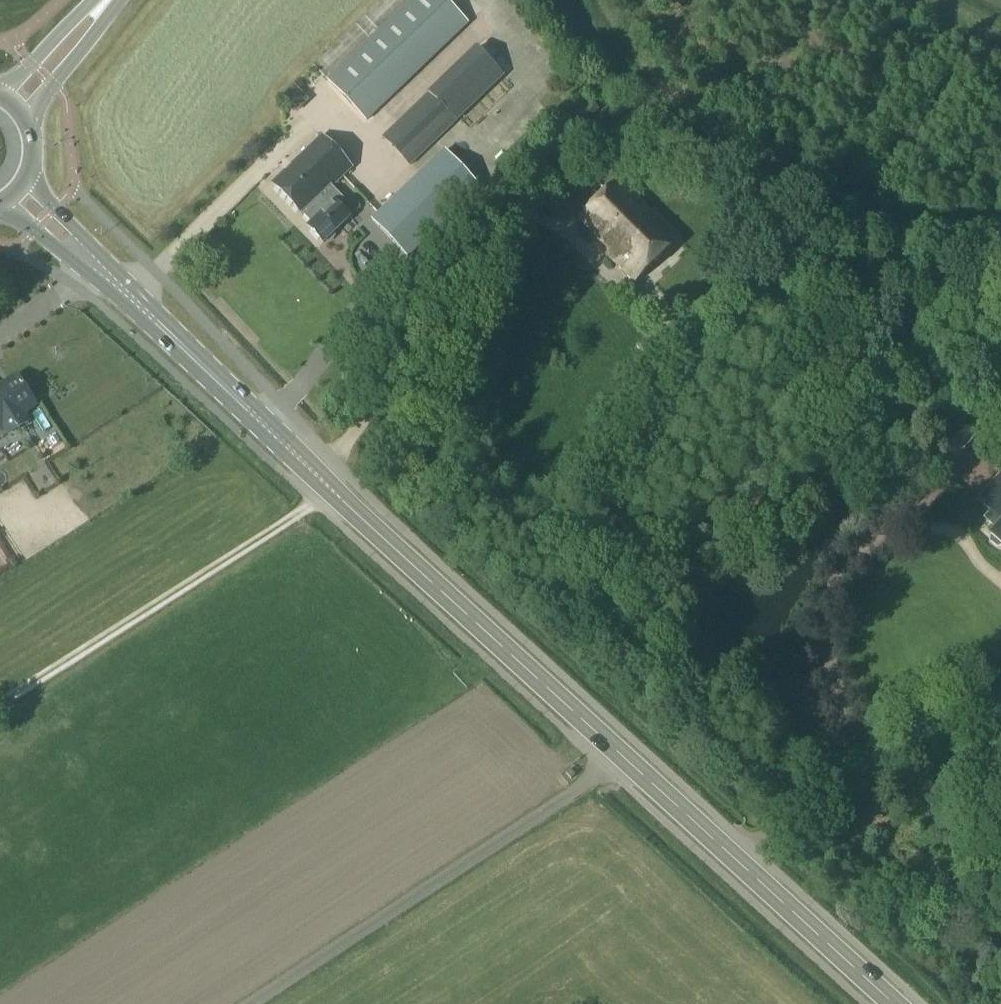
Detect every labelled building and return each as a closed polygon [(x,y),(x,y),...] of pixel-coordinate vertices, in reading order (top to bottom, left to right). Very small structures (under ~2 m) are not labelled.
[(470,24),(446,0),(412,0),(327,82),(367,123),(470,24)] [(383,139),(410,167),(503,79),(474,49),(383,139)] [(303,216),(304,215),(313,224),(309,228),(325,244),(350,219),(339,207),(343,203),(331,190),(353,169),(323,137),(273,185),(303,216)] [(443,152),(371,221),(407,258),(479,189),(443,152)] [(620,183),(581,223),(608,250),(610,260),(635,285),(679,241),(620,183)] [(4,428),(9,437),(29,424),(24,415),(37,407),(17,377),(0,388),(0,431),(4,428)] [(982,499),(995,510),(986,520),(998,531),(991,538),(1000,547),(1000,477),(982,499)]
